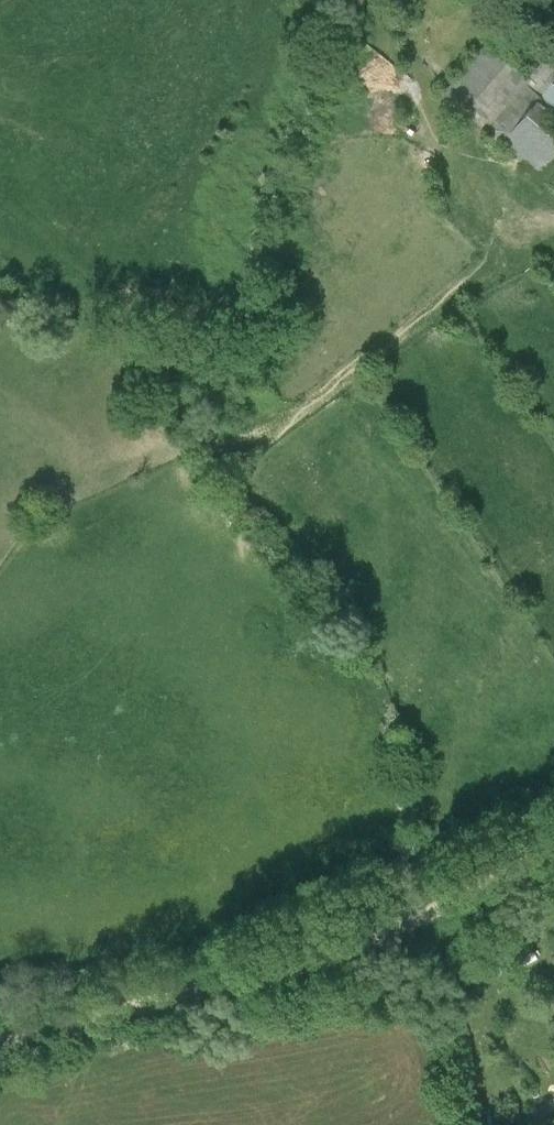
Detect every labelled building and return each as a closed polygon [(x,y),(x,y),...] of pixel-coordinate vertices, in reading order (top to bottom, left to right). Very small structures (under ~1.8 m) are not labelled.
[(533,90),(494,52),(444,103),(483,141),(533,90)] [(539,104),(512,136),(553,171),(553,170),(553,117),(539,104)]
